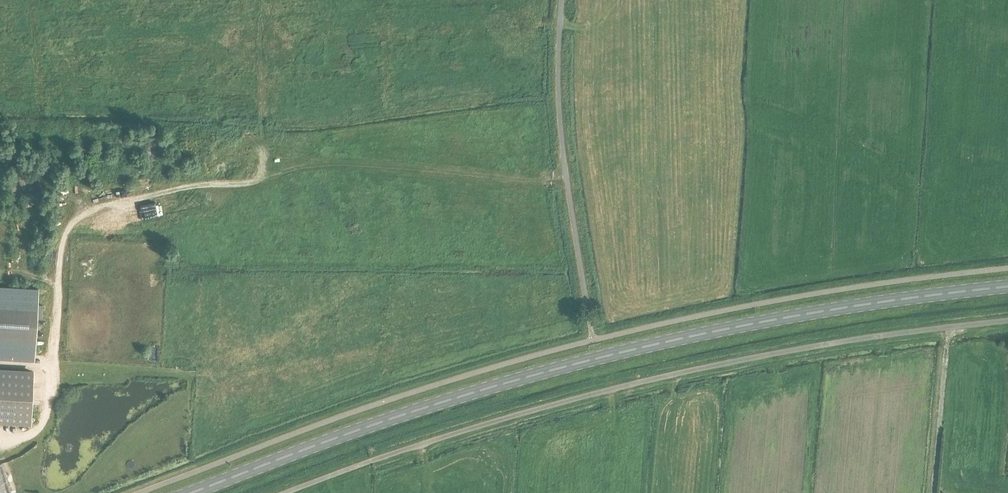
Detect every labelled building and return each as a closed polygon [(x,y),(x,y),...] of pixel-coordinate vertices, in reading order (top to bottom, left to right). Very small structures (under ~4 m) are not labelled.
[(32,357),(36,289),(0,288),(0,355),(32,357)] [(31,422),(34,372),(0,370),(0,420),(31,422)] [(2,462),(0,463),(0,492),(9,492),(10,492),(2,462)]
